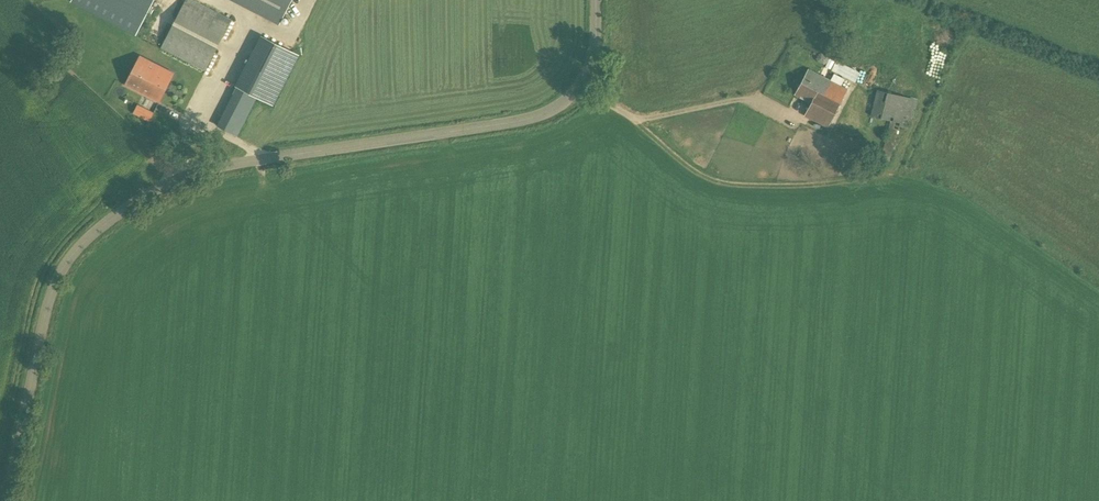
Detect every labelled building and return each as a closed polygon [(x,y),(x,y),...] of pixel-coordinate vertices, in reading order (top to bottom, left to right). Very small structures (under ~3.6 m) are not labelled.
[(159,0),(78,0),(76,4),(143,35),(159,0)] [(205,71),(232,19),(194,0),(185,0),(165,39),(161,47),(160,49),(205,71)] [(279,25),(292,0),(231,0),(279,25)] [(253,56),(289,75),(299,55),(264,36),(253,56)] [(173,71),(140,55),(125,84),(158,101),(173,71)] [(860,79),(864,69),(832,57),(829,67),(860,79)] [(811,103),(805,115),(827,127),(847,89),(808,69),(795,95),(811,103)] [(258,96),(237,85),(222,115),(219,120),(217,124),(237,135),(245,121),(258,96)] [(870,115),(891,120),(881,159),(890,161),(899,126),(907,128),(910,116),(914,117),(917,99),(877,89),(870,115)] [(140,103),(136,113),(153,121),(158,111),(140,103)]
